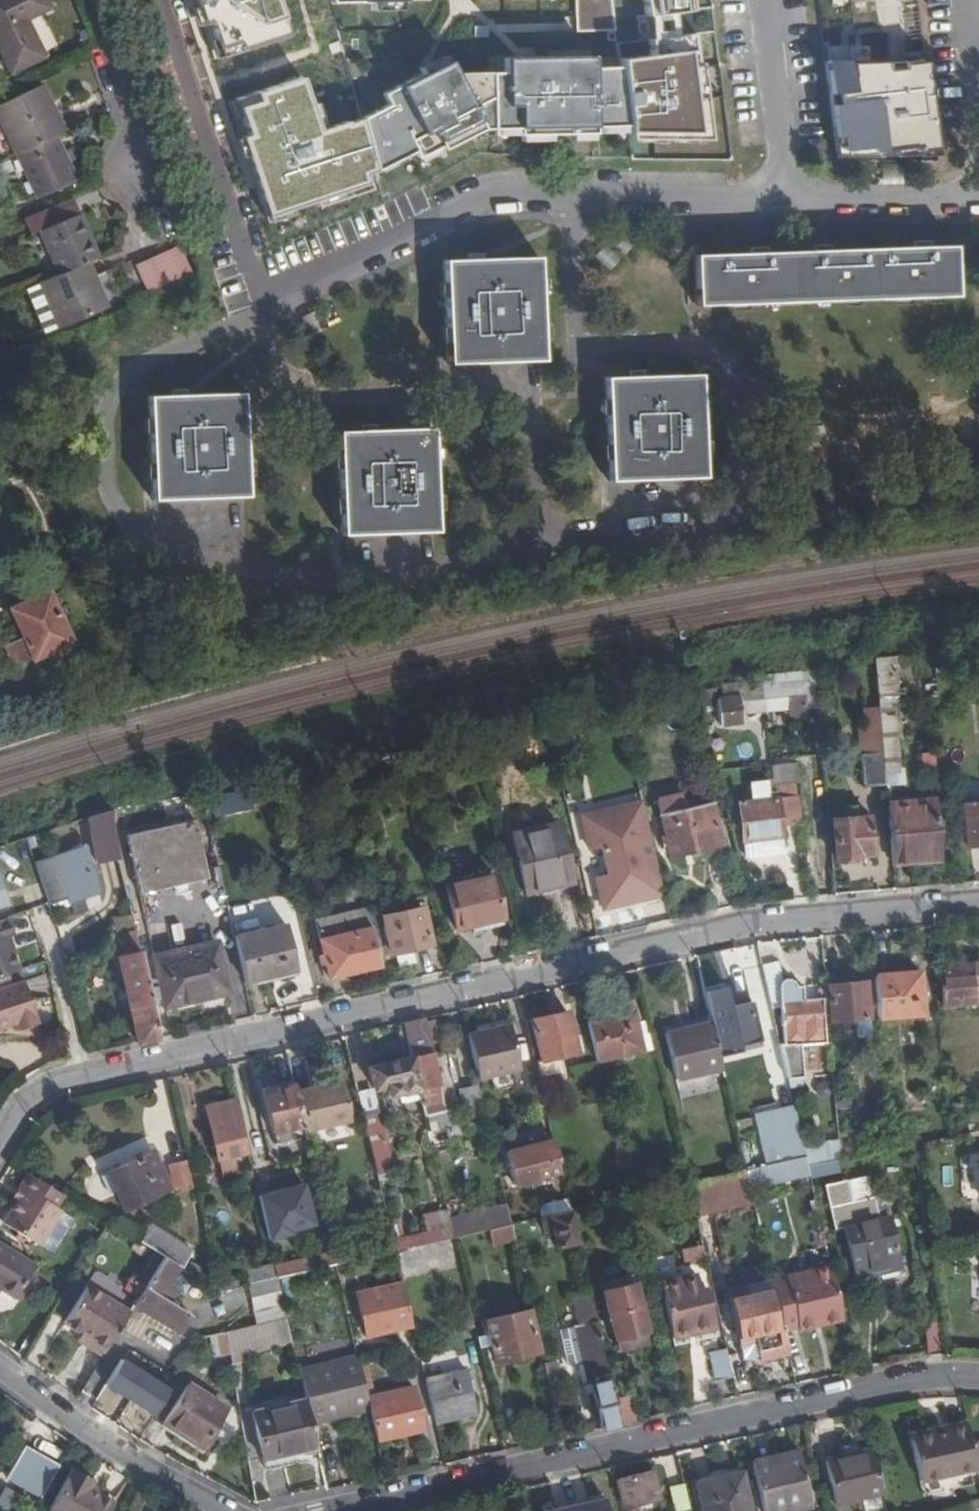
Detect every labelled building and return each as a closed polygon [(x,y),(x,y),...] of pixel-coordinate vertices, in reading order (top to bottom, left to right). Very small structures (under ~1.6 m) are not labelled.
[(9,73),(37,59),(41,58),(23,21),(50,9),(46,0),(0,0),(0,54),(9,73)] [(215,58),(286,35),(274,0),(196,0),(215,58)] [(613,0),(576,0),(578,32),(617,31),(613,0)] [(646,17),(693,11),(692,0),(644,0),(646,17)] [(402,3),(372,4),(372,13),(402,12),(402,3)] [(490,28),(476,28),(476,39),(490,39),(490,28)] [(710,139),(696,33),(649,40),(651,56),(621,60),(622,66),(630,127),(631,133),(632,138),(710,139)] [(630,127),(622,66),(594,67),(594,56),(505,58),(506,72),(457,76),(450,63),(383,98),(389,108),(362,122),(375,169),(396,158),(399,163),(416,155),(419,161),(441,149),(443,153),(470,138),(482,132),(520,131),(520,138),(523,138),(553,137),(573,136),(594,135),(596,135),(596,128),(630,127)] [(940,150),(928,62),(901,66),(901,62),(848,61),(829,64),(840,151),(891,152),(918,148),(919,152),(940,150)] [(227,102),(267,215),(363,183),(360,175),(375,169),(362,122),(318,136),(299,77),(227,102)] [(41,85),(0,104),(0,120),(15,153),(16,152),(55,134),(62,131),(41,85)] [(482,132),(470,138),(473,144),(484,138),(520,138),(520,131),(482,132)] [(76,179),(55,134),(16,152),(37,197),(76,179)] [(422,166),(444,155),(441,149),(419,161),(422,166)] [(97,256),(79,212),(39,229),(57,273),(87,260),(97,256)] [(955,247),(693,254),(694,306),(956,299),(955,247)] [(176,278),(165,252),(149,259),(160,285),(176,278)] [(542,360),(538,256),(442,260),(446,364),(542,360)] [(107,306),(87,260),(57,273),(37,281),(57,327),(107,306)] [(703,476),(698,373),(603,377),(607,480),(703,476)] [(246,496),(242,392),(147,396),(151,499),(246,496)] [(435,531),(431,427),(336,431),(340,534),(435,531)] [(33,606),(52,598),(49,591),(30,599),(33,606)] [(72,642),(62,619),(69,615),(65,606),(57,609),(52,598),(33,606),(30,599),(10,608),(23,637),(5,644),(14,665),(32,657),(33,659),(72,642)] [(876,691),(893,690),(891,656),(873,658),(876,691)] [(806,715),(803,685),(758,689),(757,679),(738,683),(740,696),(716,699),(720,725),(743,722),(742,712),(788,708),(788,717),(806,715)] [(713,704),(716,687),(699,690),(702,706),(713,704)] [(900,767),(893,690),(876,691),(878,706),(879,724),(883,769),(900,767)] [(878,706),(861,707),(863,725),(879,724),(878,706)] [(867,754),(861,755),(864,786),(885,784),(883,769),(879,724),(863,725),(858,726),(860,740),(866,739),(867,754)] [(414,767),(410,749),(402,751),(406,769),(414,767)] [(751,801),(738,802),(743,840),(781,836),(780,826),(798,824),(794,782),(799,778),(798,763),(772,765),(774,778),(749,781),(751,801)] [(252,807),(248,792),(212,799),(216,815),(252,807)] [(892,862),(938,858),(933,800),(886,804),(892,862)] [(638,851),(627,802),(584,812),(595,861),(638,851)] [(722,844),(712,802),(660,814),(670,856),(722,844)] [(963,804),(967,845),(978,844),(978,803),(963,804)] [(872,847),(869,815),(857,816),(857,806),(842,807),(842,818),(831,819),(834,859),(837,859),(840,862),(851,861),(854,857),(856,857),(856,855),(856,848),(872,847)] [(119,857),(109,810),(87,817),(96,862),(119,857)] [(208,877),(195,819),(127,834),(140,893),(208,877)] [(571,881),(558,823),(511,834),(525,892),(571,881)] [(744,855),(783,851),(781,836),(743,840),(744,855)] [(71,914),(104,908),(92,847),(38,857),(50,916),(71,912),(71,914)] [(856,855),(873,854),(872,847),(856,848),(856,855)] [(501,918),(492,874),(445,885),(455,929),(501,918)] [(368,905),(315,918),(329,977),(381,965),(368,905)] [(430,944),(422,907),(383,916),(391,953),(430,944)] [(7,918),(0,920),(0,976),(19,970),(8,937),(12,935),(7,918)] [(296,970),(286,924),(234,936),(245,982),(296,970)] [(772,940),(757,941),(769,998),(781,997),(780,988),(780,987),(780,986),(780,985),(781,984),(781,983),(781,982),(782,982),(772,940)] [(227,991),(216,942),(154,956),(165,1005),(227,991)] [(160,1037),(141,952),(118,957),(138,1042),(160,1037)] [(966,963),(966,968),(944,970),(945,973),(940,974),(943,1005),(978,1002),(978,962),(966,963)] [(924,1014),(920,971),(875,975),(879,1018),(924,1014)] [(822,1000),(803,1002),(802,986),(796,986),(796,985),(795,984),(795,983),(795,982),(794,981),(793,981),(792,980),(791,979),(790,979),(789,979),(788,979),(787,979),(786,979),(785,980),(784,980),(783,981),(782,981),(782,982),(781,982),(781,983),(781,984),(780,985),(780,986),(780,987),(780,988),(781,997),(785,1044),(780,1044),(787,1078),(803,1077),(800,1043),(826,1041),(822,1000)] [(24,981),(0,989),(0,1029),(17,1023),(19,1030),(38,1024),(24,981)] [(869,1017),(866,982),(828,985),(831,1020),(856,1018),(869,1017)] [(765,1036),(758,1003),(720,1012),(727,1044),(765,1036)] [(636,1022),(633,1011),(613,1016),(610,1006),(594,1010),(596,1019),(588,1021),(597,1061),(650,1048),(647,1033),(645,1034),(642,1021),(636,1022)] [(582,1051),(577,1032),(572,1033),(567,1011),(531,1019),(540,1060),(582,1051)] [(869,1017),(856,1018),(857,1034),(870,1033),(869,1017)] [(454,1125),(451,1109),(445,1110),(428,1041),(437,1039),(432,1019),(424,1021),(423,1018),(403,1022),(411,1057),(418,1089),(428,1131),(454,1125)] [(665,1033),(676,1079),(722,1068),(712,1022),(665,1033)] [(478,1079),(519,1069),(509,1023),(467,1033),(478,1079)] [(411,1057),(368,1067),(374,1088),(386,1085),(388,1096),(418,1089),(411,1057)] [(837,1114),(833,1074),(814,1076),(817,1116),(837,1114)] [(351,1120),(341,1080),(295,1091),(303,1125),(305,1131),(351,1120)] [(275,1093),(264,1096),(272,1132),(303,1125),(295,1091),(294,1084),(274,1088),(275,1093)] [(479,1084),(458,1088),(466,1119),(486,1114),(479,1084)] [(362,1110),(377,1106),(372,1089),(358,1093),(362,1110)] [(236,1100),(206,1107),(217,1158),(233,1154),(248,1151),(236,1100)] [(794,1107),(755,1115),(766,1165),(784,1161),(805,1156),(803,1146),(794,1107)] [(376,1172),(392,1168),(379,1112),(363,1115),(376,1172)] [(561,1172),(554,1139),(506,1151),(514,1184),(561,1172)] [(841,1158),(839,1139),(803,1146),(805,1156),(807,1165),(841,1158)] [(154,1153),(153,1151),(107,1172),(124,1209),(169,1188),(158,1163),(154,1153)] [(163,1160),(159,1151),(154,1153),(158,1163),(163,1160)] [(222,1176),(237,1172),(233,1154),(217,1158),(222,1176)] [(784,1161),(788,1176),(808,1171),(807,1165),(805,1156),(784,1161)] [(192,1187),(186,1161),(168,1165),(174,1191),(192,1187)] [(39,1245),(60,1210),(56,1207),(64,1195),(28,1174),(19,1188),(23,1190),(3,1223),(39,1245)] [(866,1176),(824,1185),(834,1229),(844,1227),(888,1216),(890,1215),(887,1206),(876,1209),(873,1197),(869,1198),(866,1176)] [(270,1242),(318,1228),(305,1182),(257,1196),(270,1242)] [(592,1204),(589,1191),(567,1196),(568,1198),(570,1209),(592,1204)] [(568,1198),(538,1205),(540,1216),(549,1214),(570,1209),(568,1198)] [(512,1223),(507,1205),(449,1219),(453,1237),(488,1228),(512,1223)] [(446,1208),(422,1214),(427,1231),(403,1237),(399,1218),(388,1221),(392,1240),(395,1250),(453,1237),(449,1219),(446,1208)] [(552,1229),(556,1246),(577,1240),(570,1209),(549,1214),(552,1229)] [(75,1218),(60,1210),(39,1245),(53,1253),(75,1218)] [(549,1214),(540,1216),(544,1231),(552,1229),(549,1214)] [(874,1267),(899,1262),(888,1216),(844,1227),(856,1277),(875,1273),(874,1267)] [(488,1228),(492,1244),(515,1239),(512,1223),(488,1228)] [(192,1251),(150,1224),(140,1241),(182,1268),(192,1251)] [(699,1236),(678,1240),(680,1249),(701,1244),(699,1236)] [(392,1240),(333,1253),(336,1264),(395,1250),(392,1240)] [(15,1298),(36,1264),(0,1242),(0,1289),(15,1298)] [(705,1259),(701,1244),(680,1249),(684,1264),(705,1259)] [(333,1253),(333,1251),(275,1265),(277,1277),(336,1264),(333,1253)] [(133,1305),(179,1333),(190,1314),(170,1301),(175,1293),(166,1287),(179,1267),(163,1257),(133,1305)] [(274,1264),(245,1270),(248,1284),(250,1284),(277,1277),(275,1265),(274,1264)] [(842,1319),(830,1265),(771,1279),(783,1330),(797,1327),(798,1329),(842,1319)] [(715,1328),(706,1287),(700,1288),(696,1274),(660,1283),(673,1337),(715,1328)] [(632,1275),(612,1280),(615,1289),(634,1284),(632,1275)] [(255,1309),(253,1309),(256,1324),(286,1317),(277,1277),(250,1284),(255,1309)] [(771,1278),(727,1288),(738,1336),(753,1333),(759,1355),(759,1358),(788,1351),(783,1330),(771,1279),(771,1278)] [(402,1282),(357,1292),(367,1335),(412,1325),(402,1282)] [(646,1332),(634,1284),(615,1289),(603,1292),(615,1340),(646,1332)] [(129,1313),(86,1286),(65,1320),(82,1331),(92,1337),(87,1345),(102,1355),(129,1313)] [(590,1295),(572,1299),(578,1324),(578,1326),(573,1327),(582,1362),(588,1384),(590,1393),(593,1392),(601,1428),(620,1424),(615,1400),(596,1320),(590,1295)] [(538,1351),(528,1310),(485,1320),(489,1334),(491,1344),(496,1362),(538,1351)] [(231,1364),(251,1359),(249,1353),(292,1342),(286,1317),(256,1324),(225,1331),(229,1354),(231,1364)] [(558,1329),(567,1364),(582,1362),(573,1327),(558,1329)] [(82,1331),(77,1339),(87,1345),(92,1337),(82,1331)] [(211,1335),(215,1356),(229,1354),(225,1331),(211,1335)] [(618,1352),(650,1344),(646,1332),(615,1340),(618,1352)] [(738,1336),(743,1359),(759,1355),(753,1333),(738,1336)] [(489,1334),(476,1336),(479,1347),(491,1344),(489,1334)] [(732,1377),(725,1348),(709,1352),(715,1381),(732,1377)] [(78,1398),(92,1407),(106,1385),(155,1417),(172,1391),(108,1351),(78,1398)] [(367,1397),(357,1355),(311,1366),(322,1411),(324,1420),(370,1409),(367,1397)] [(561,1389),(554,1362),(544,1365),(551,1392),(561,1389)] [(309,1413),(322,1411),(311,1366),(299,1369),(309,1413)] [(476,1412),(466,1370),(425,1380),(435,1421),(476,1412)] [(226,1409),(188,1385),(164,1423),(202,1447),(226,1409)] [(423,1429),(413,1386),(367,1397),(370,1409),(377,1440),(423,1429)] [(637,1420),(632,1396),(615,1400),(620,1424),(637,1420)] [(295,1446),(316,1441),(306,1399),(252,1411),(263,1459),(296,1451),(295,1446)] [(911,1439),(920,1480),(976,1467),(966,1423),(945,1428),(946,1432),(911,1439)] [(25,1442),(4,1477),(40,1498),(60,1462),(25,1442)] [(799,1457),(797,1449),(751,1460),(753,1468),(799,1457)] [(824,1460),(834,1503),(881,1492),(872,1449),(824,1460)] [(799,1457),(753,1468),(763,1510),(787,1510),(810,1505),(799,1457)] [(114,1503),(100,1495),(88,1488),(92,1482),(93,1480),(73,1468),(49,1510),(51,1510),(110,1510),(114,1503)] [(652,1469),(616,1479),(623,1508),(644,1503),(642,1497),(658,1493),(652,1469)] [(696,1482),(703,1510),(750,1510),(741,1471),(696,1482)] [(88,1488),(100,1495),(103,1489),(92,1482),(88,1488)] [(670,1487),(676,1510),(677,1510),(690,1508),(684,1483),(670,1487)] [(660,1499),(658,1493),(642,1497),(644,1503),(660,1499)] [(606,1497),(548,1510),(609,1510),(606,1497)]
